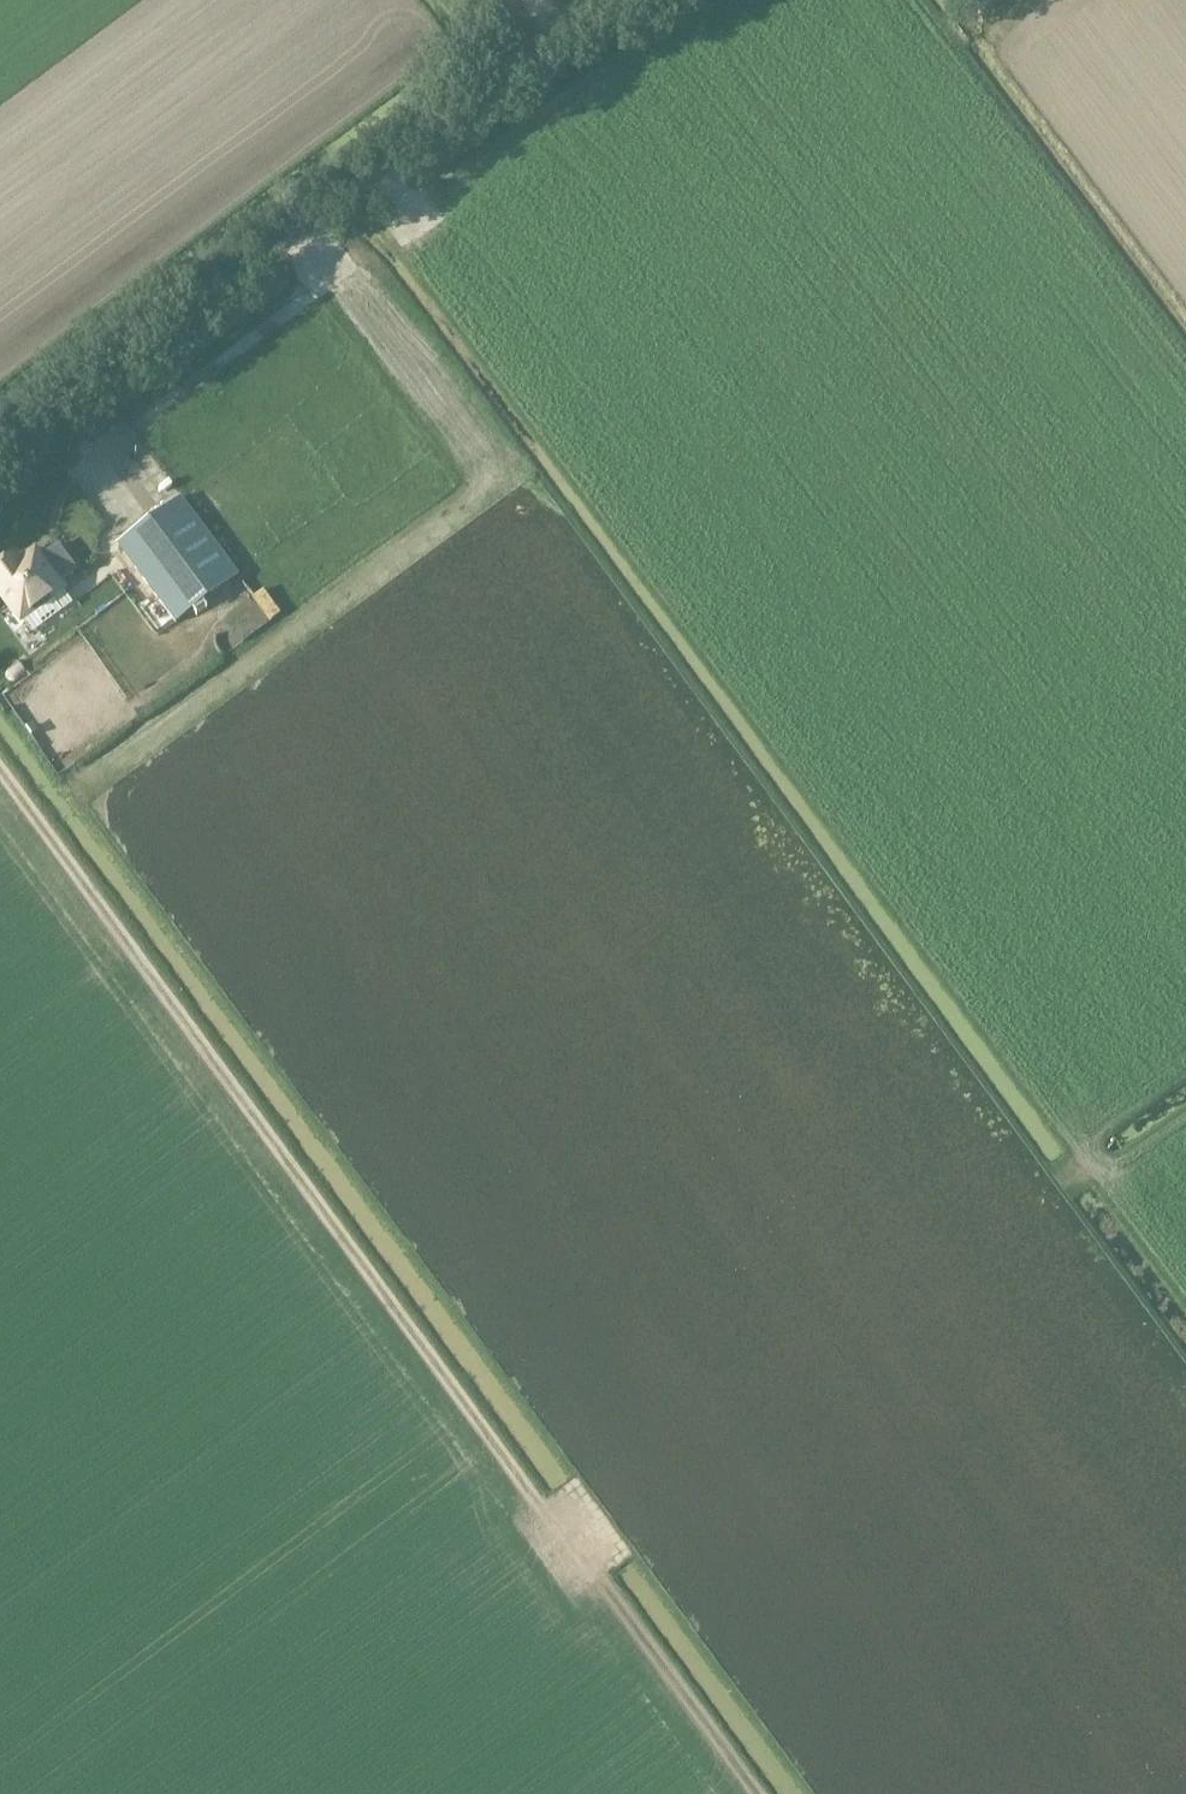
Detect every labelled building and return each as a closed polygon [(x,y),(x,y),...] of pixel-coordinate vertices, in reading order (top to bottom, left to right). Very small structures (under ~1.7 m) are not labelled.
[(973,4),(970,0),(957,0),(964,11),(973,4)] [(980,14),(998,0),(970,0),(980,14)] [(179,497),(115,544),(173,622),(237,575),(179,497)] [(0,565),(0,592),(20,621),(30,632),(71,603),(62,591),(56,582),(66,575),(48,551),(38,558),(34,552),(16,565),(11,557),(0,565)]
